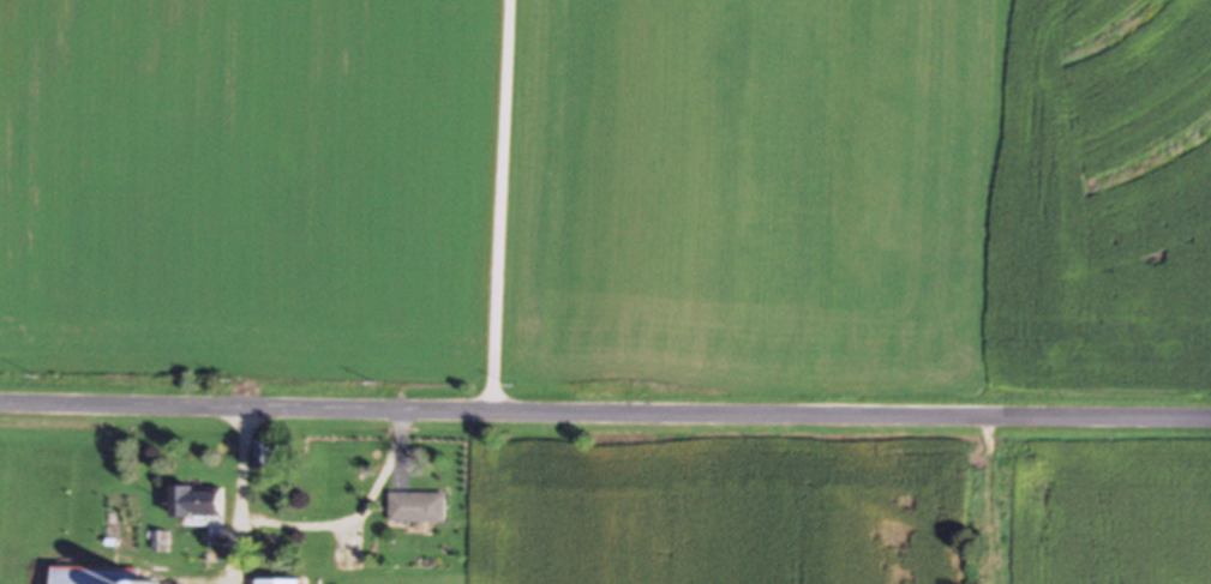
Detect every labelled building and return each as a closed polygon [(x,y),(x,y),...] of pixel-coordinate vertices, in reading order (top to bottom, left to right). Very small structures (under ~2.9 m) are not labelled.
[(256,469),(273,469),(273,443),(256,443),(256,469)] [(172,491),(172,516),(219,516),(219,491),(172,491)] [(388,524),(443,524),(443,494),(388,494),(388,524)] [(158,582),(138,582),(139,569),(52,568),(51,583),(158,583),(158,582)]
